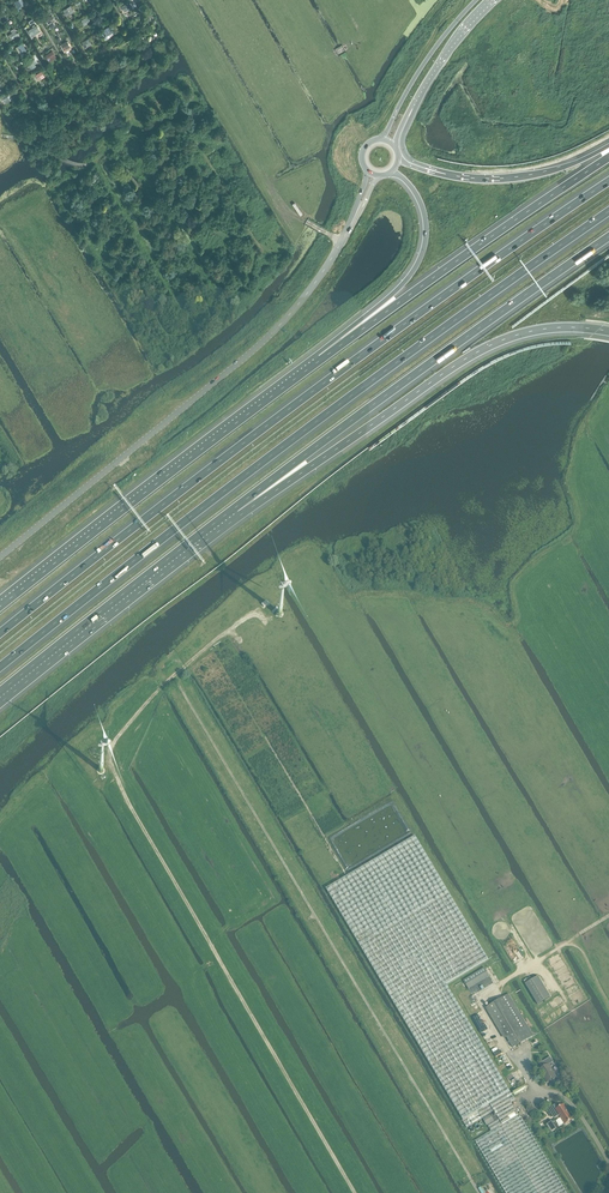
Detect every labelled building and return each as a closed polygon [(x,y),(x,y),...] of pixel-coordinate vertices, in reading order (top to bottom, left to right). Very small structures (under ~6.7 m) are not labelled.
[(130,2),(122,6),(124,11),(128,9),(132,7),(130,2)] [(109,4),(102,8),(105,14),(112,10),(109,4)] [(71,5),(63,10),(65,13),(73,9),(71,5)] [(147,13),(141,16),(144,22),(148,20),(150,19),(147,13)] [(52,14),(45,19),(49,24),(56,20),(52,14)] [(88,16),(81,20),(84,25),(91,21),(88,16)] [(33,27),(28,30),(32,36),(41,31),(37,25),(35,26),(34,24),(32,25),(33,27)] [(110,26),(103,30),(106,35),(113,31),(110,26)] [(12,33),(10,34),(13,38),(18,35),(18,36),(20,35),(19,33),(17,33),(14,28),(11,30),(12,32),(12,33)] [(89,38),(82,42),(85,48),(92,44),(89,38)] [(67,41),(60,44),(65,52),(72,48),(67,41)] [(22,42),(17,45),(22,53),(26,50),(22,42)] [(53,50),(45,55),(49,60),(56,55),(53,50)] [(32,60),(28,63),(28,64),(31,69),(36,66),(35,63),(37,62),(34,59),(32,60)] [(42,71),(35,75),(38,79),(41,78),(42,79),(45,77),(42,71)] [(7,94),(0,98),(1,99),(3,98),(6,103),(11,100),(7,94)] [(275,613),(275,615),(276,616),(276,617),(277,618),(279,618),(280,618),(281,618),(282,617),(283,616),(283,615),(283,614),(283,613),(282,612),(281,611),(280,610),(279,610),(278,611),(277,611),(276,612),(275,613)] [(97,770),(97,771),(97,773),(98,774),(99,775),(100,775),(102,775),(103,775),(104,774),(105,773),(105,771),(105,770),(104,769),(103,768),(102,767),(101,767),(99,767),(98,768),(97,769),(97,770)] [(468,989),(490,976),(485,968),(464,981),(468,989)] [(550,997),(538,977),(525,985),(537,1005),(550,997)] [(513,1048),(533,1036),(508,994),(488,1006),(513,1048)] [(547,1082),(556,1077),(549,1064),(553,1062),(550,1057),(540,1064),(542,1068),(539,1069),(547,1082)] [(515,1073),(507,1077),(510,1083),(518,1078),(515,1073)] [(494,1112),(482,1119),(487,1126),(498,1119),(502,1125),(518,1116),(516,1113),(510,1103),(506,1096),(490,1105),(494,1112)] [(552,1107),(548,1109),(554,1117),(555,1118),(560,1115),(565,1124),(573,1120),(572,1119),(564,1105),(559,1108),(556,1104),(554,1105),(552,1107)] [(535,1112),(532,1106),(527,1109),(530,1115),(535,1112)] [(551,1122),(547,1124),(552,1132),(556,1129),(551,1122)]
